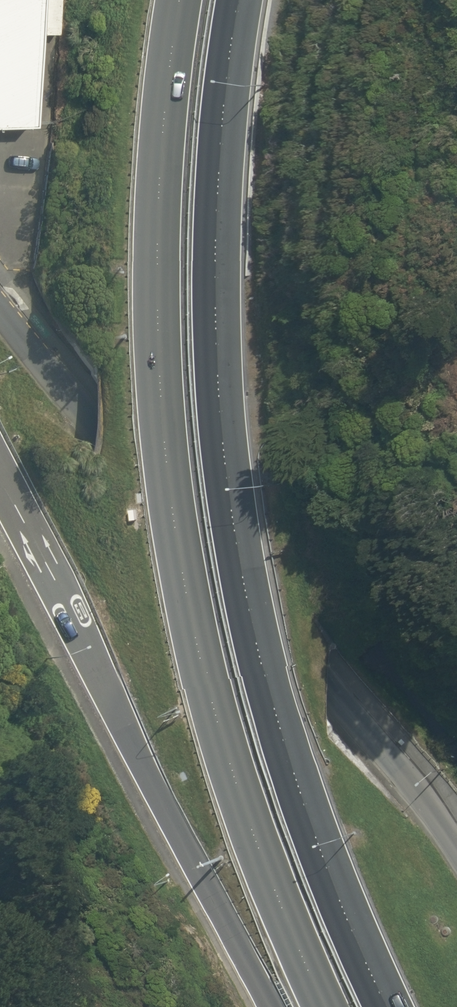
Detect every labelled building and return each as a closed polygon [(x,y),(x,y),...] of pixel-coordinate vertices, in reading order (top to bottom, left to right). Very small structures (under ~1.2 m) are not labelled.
[(32,124),(37,44),(54,44),(56,3),(51,3),(51,0),(0,0),(0,125),(32,124)]
